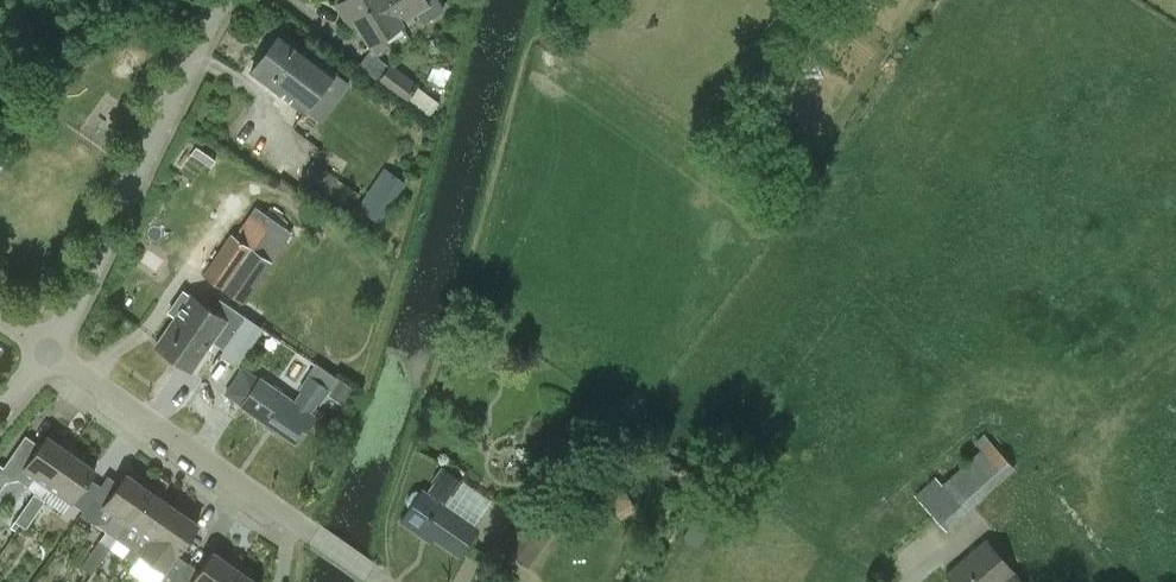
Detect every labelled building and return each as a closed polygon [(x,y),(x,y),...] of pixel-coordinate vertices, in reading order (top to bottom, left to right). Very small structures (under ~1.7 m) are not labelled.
[(400,22),(386,0),(344,0),(337,4),(351,26),(357,22),(370,45),(377,56),(390,49),(383,37),(401,26),(400,23),(400,22)] [(400,22),(416,11),(423,23),(444,11),(438,0),(428,0),(426,2),(424,0),(386,0),(400,22)] [(305,112),(335,73),(281,32),(251,71),(305,112)] [(427,119),(439,103),(418,86),(418,85),(391,64),(378,81),(405,102),(427,119)] [(379,222),(405,183),(384,169),(358,208),(379,222)] [(251,247),(223,289),(243,303),(272,262),(292,233),(273,220),(255,207),(235,236),(251,247)] [(251,247),(235,236),(231,233),(202,275),(223,289),(251,247)] [(227,320),(219,314),(189,294),(155,345),(192,370),(227,320)] [(262,328),(245,317),(223,348),(219,354),(236,365),(262,328)] [(307,376),(309,377),(300,390),(302,391),(294,403),(260,380),(242,405),(242,406),(296,443),(314,417),(309,414),(318,402),(319,403),(329,389),(331,391),(339,379),(316,363),(307,376)] [(225,394),(242,405),(260,380),(243,368),(225,394)] [(329,395),(342,404),(353,387),(340,378),(329,395)] [(35,476),(48,485),(71,452),(47,436),(40,446),(26,436),(3,469),(29,486),(35,476)] [(1015,466),(990,441),(951,476),(940,484),(934,477),(915,495),(921,503),(946,530),(1015,466)] [(72,502),(95,469),(71,452),(48,485),(72,502)] [(117,538),(150,490),(126,473),(105,504),(93,496),(81,513),(94,522),(108,520),(113,513),(126,522),(116,537),(117,538)] [(407,504),(412,507),(401,522),(422,537),(425,532),(458,555),(477,528),(422,491),(421,492),(417,489),(412,490),(406,499),(407,504)] [(140,554),(151,539),(174,507),(150,490),(117,538),(131,547),(125,555),(135,562),(140,554)] [(25,507),(35,514),(45,501),(34,494),(25,507)] [(502,548),(529,566),(563,516),(536,498),(502,548)] [(35,514),(25,507),(15,521),(26,528),(35,514)] [(198,524),(174,507),(151,539),(140,554),(163,571),(157,580),(158,581),(174,581),(188,562),(176,554),(198,524)] [(689,534),(702,542),(714,520),(701,512),(689,534)] [(102,560),(111,546),(100,540),(91,553),(102,560)] [(986,540),(946,574),(953,581),(1021,581),(986,540)] [(240,563),(231,556),(227,561),(214,551),(192,581),(227,581),(240,563)] [(102,560),(91,553),(82,567),(92,574),(102,560)] [(247,574),(250,569),(240,563),(227,581),(258,581),(247,574)]
